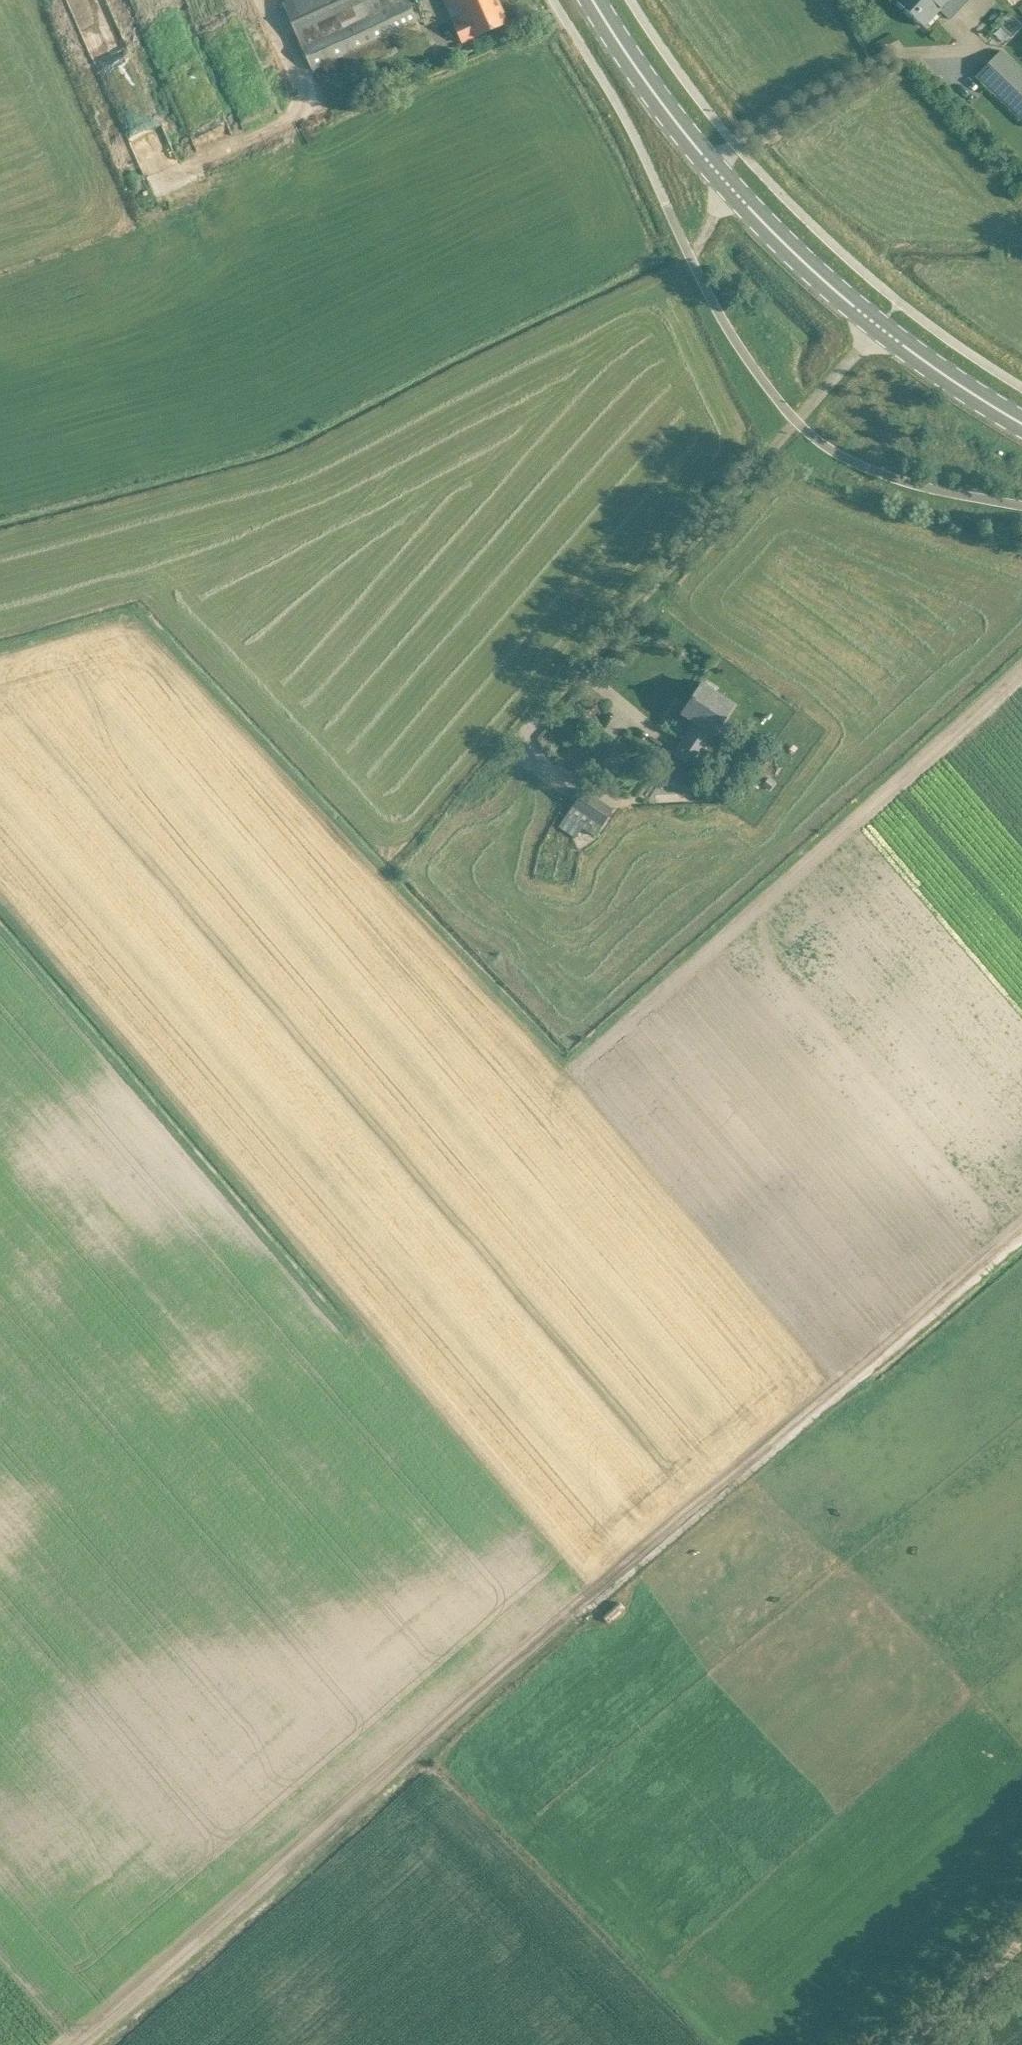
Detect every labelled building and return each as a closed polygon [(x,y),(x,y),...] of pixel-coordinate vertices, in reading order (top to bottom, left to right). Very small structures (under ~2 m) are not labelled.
[(418,22),(408,0),(285,0),(281,1),(312,70),(343,56),(349,71),(393,51),(386,36),(418,22)] [(464,41),(507,22),(497,0),(446,0),(464,41)] [(924,27),(949,0),(896,0),(924,27)] [(1000,51),(976,76),(1021,120),(1021,72),(1000,51)] [(113,68),(118,85),(150,76),(145,60),(113,68)] [(161,93),(129,108),(150,152),(181,137),(161,93)] [(673,753),(693,766),(733,705),(701,684),(682,713),(695,721),(673,753)] [(769,779),(764,786),(770,790),(775,784),(769,779)] [(595,836),(613,808),(583,789),(566,817),(595,836)]
